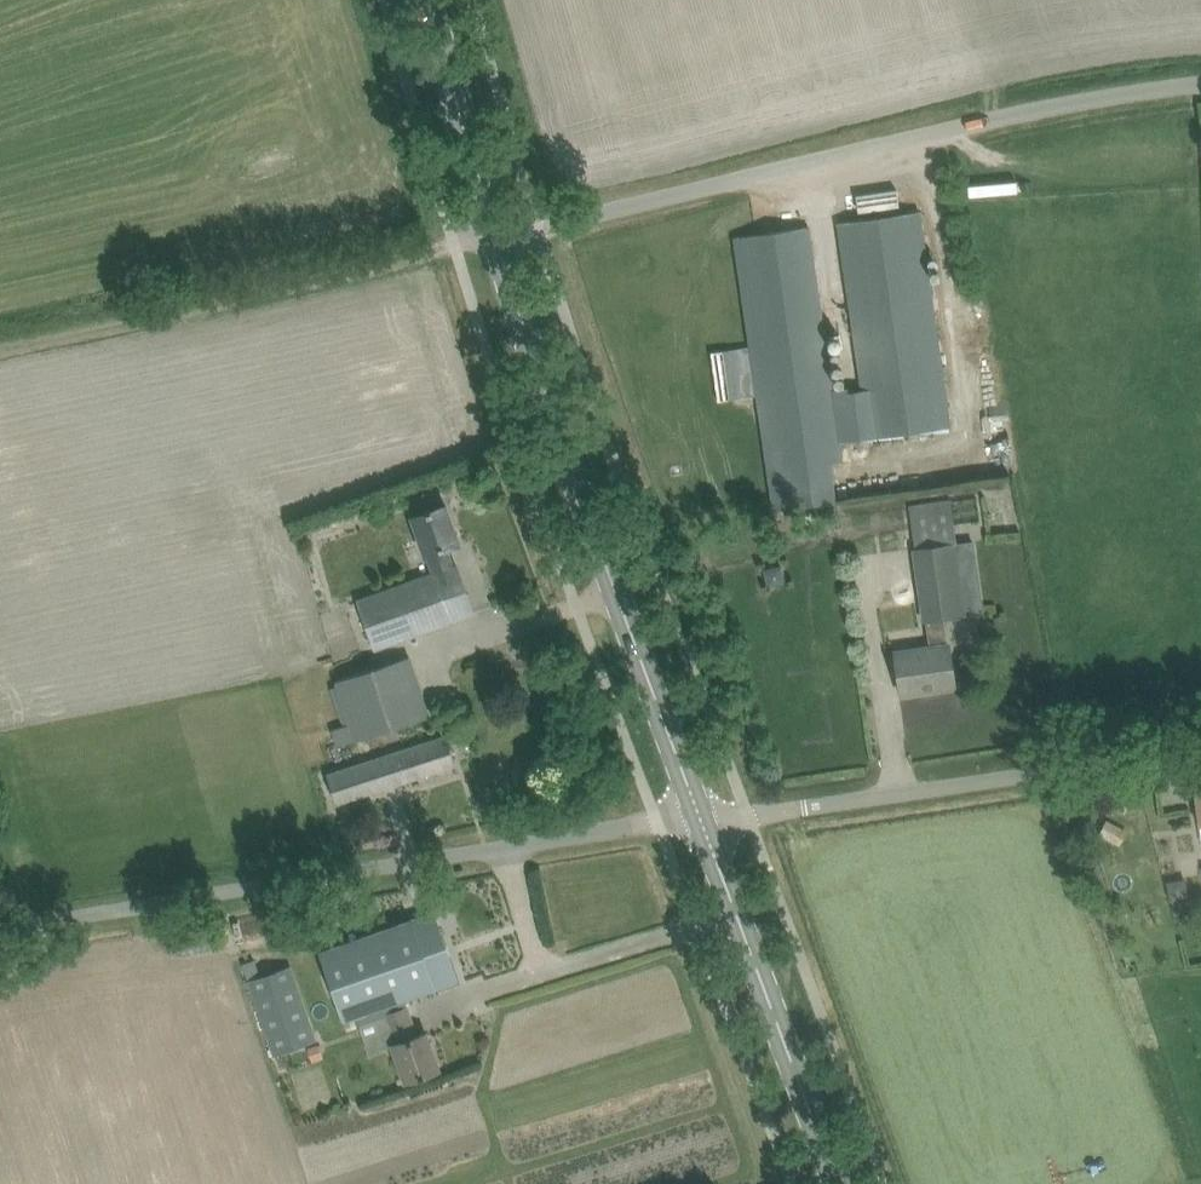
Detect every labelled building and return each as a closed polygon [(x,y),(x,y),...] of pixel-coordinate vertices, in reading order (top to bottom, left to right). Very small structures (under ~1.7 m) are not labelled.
[(741,236),(780,509),(837,501),(831,463),(843,461),(841,441),(951,425),(920,210),(838,222),(862,390),(849,391),(849,387),(833,389),(809,226),(741,236)] [(950,500),(909,506),(915,549),(956,543),(950,500)] [(358,599),(375,648),(474,613),(457,565),(454,566),(447,547),(460,543),(446,504),(413,516),(426,555),(427,555),(433,573),(358,599)] [(930,647),(896,652),(898,668),(902,692),(955,685),(951,661),(949,644),(948,644),(944,618),(966,615),(966,614),(956,543),(915,549),(925,621),(926,621),(930,647)] [(782,564),(763,568),(768,587),(786,583),(782,564)] [(336,680),(356,740),(430,715),(410,655),(336,680)] [(327,773),(337,803),(457,763),(447,733),(327,773)] [(549,749),(546,762),(567,767),(571,755),(549,749)] [(434,909),(318,950),(343,1021),(459,981),(434,909)] [(250,981),(276,1055),(317,1041),(291,966),(250,981)] [(406,1004),(373,1015),(384,1047),(393,1044),(406,1082),(417,1078),(439,1070),(426,1032),(417,1035),(406,1004)] [(317,1043),(274,1057),(280,1072),(322,1057),(317,1043)]
